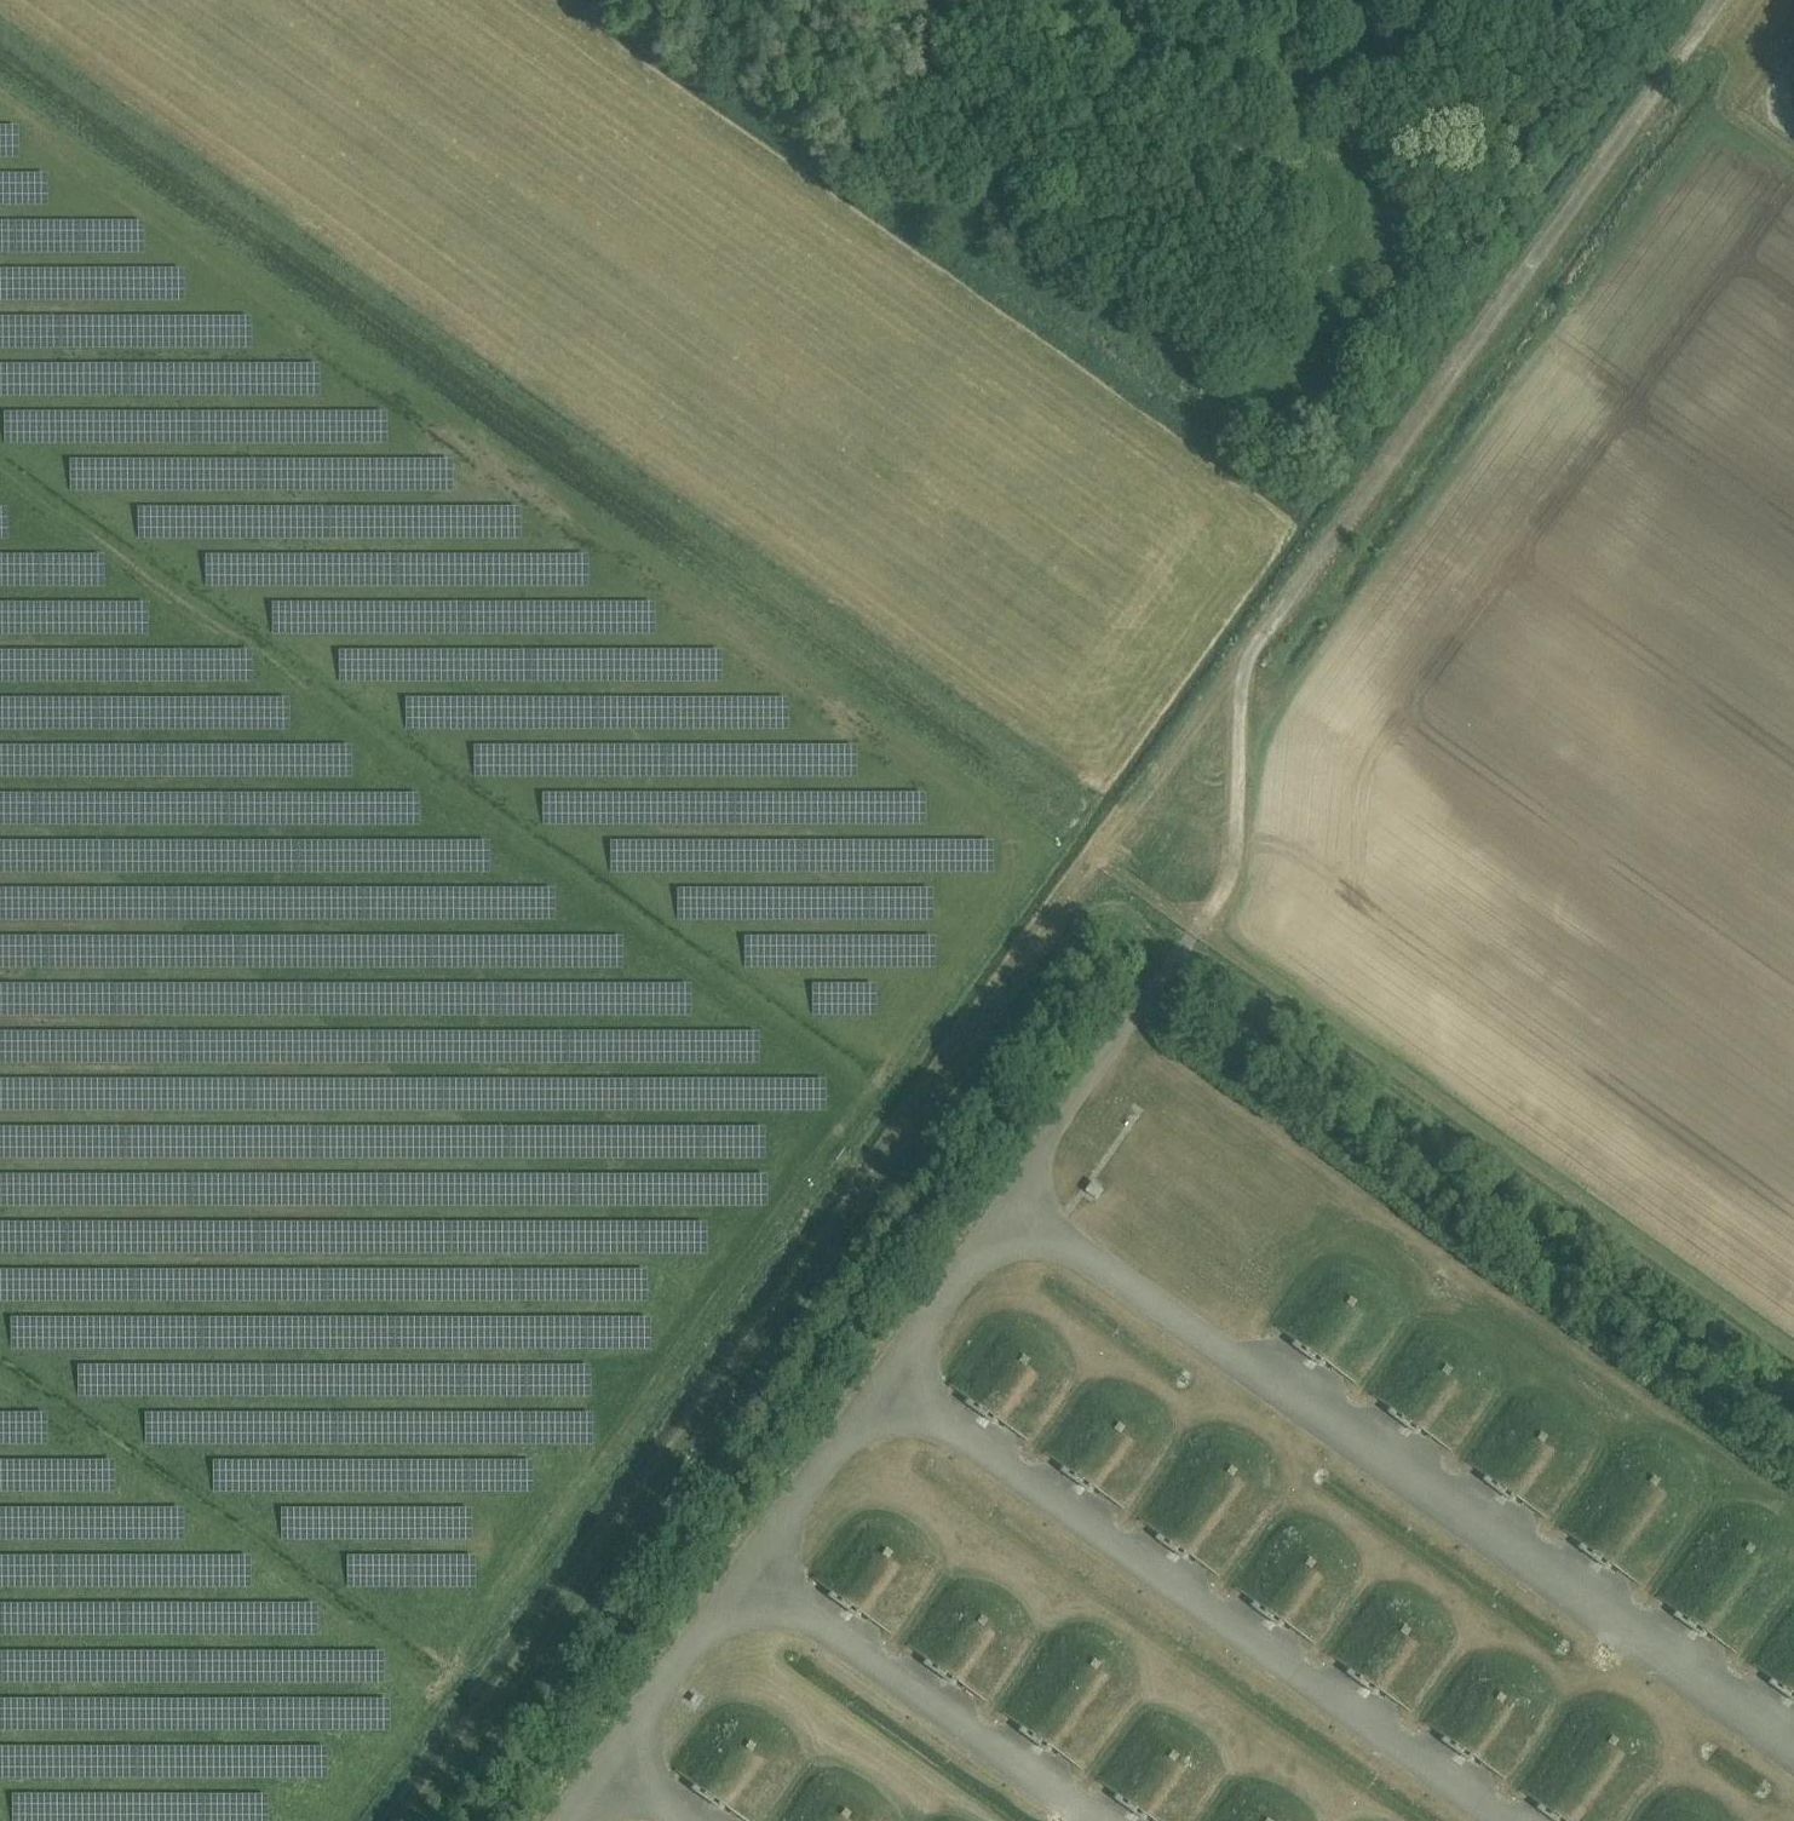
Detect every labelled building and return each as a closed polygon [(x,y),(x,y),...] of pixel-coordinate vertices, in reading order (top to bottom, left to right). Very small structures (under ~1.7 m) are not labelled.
[(1092,1181),(1085,1191),(1095,1198),(1102,1188),(1092,1181)]
